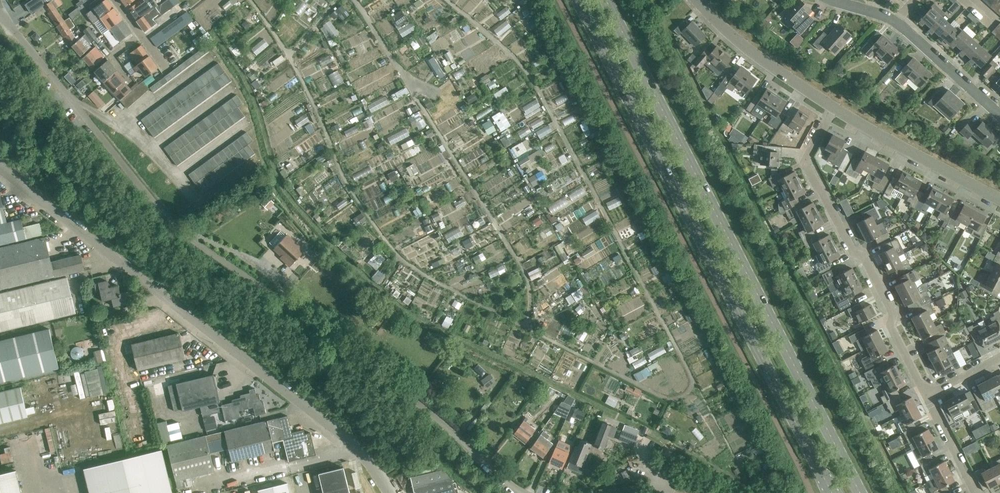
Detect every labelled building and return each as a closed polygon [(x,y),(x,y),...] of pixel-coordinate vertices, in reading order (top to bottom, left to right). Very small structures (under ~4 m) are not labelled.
[(28,8),(32,14),(43,7),(45,5),(51,2),(54,0),(38,0),(38,1),(28,8)] [(56,27),(64,22),(55,9),(59,7),(54,0),(51,2),(45,5),(43,7),(56,27)] [(92,10),(93,9),(97,6),(98,6),(106,0),(96,0),(88,6),(92,10)] [(100,19),(114,9),(107,0),(106,0),(98,6),(97,6),(93,9),(92,10),(93,9),(100,19)] [(136,22),(154,9),(156,7),(150,0),(143,0),(128,11),(136,22)] [(136,22),(144,32),(156,24),(154,21),(173,6),(168,0),(166,0),(156,7),(154,9),(136,22)] [(801,34),(813,20),(808,15),(812,11),(799,0),(796,0),(784,13),(797,24),(794,28),(801,34)] [(995,11),(999,5),(999,0),(996,0),(990,7),(995,11)] [(306,1),(296,8),(300,13),(310,6),(306,1)] [(956,1),(953,4),(947,10),(952,15),(961,6),(956,1)] [(344,4),(337,9),(344,18),(350,14),(344,4)] [(509,5),(498,12),(503,19),(513,12),(509,5)] [(925,23),(931,28),(940,18),(944,14),(934,5),(918,22),(922,26),(925,23)] [(81,14),(77,9),(69,15),(73,20),(81,14)] [(109,30),(110,29),(122,20),(114,9),(100,19),(109,30)] [(221,9),(211,16),(215,23),(225,16),(221,9)] [(415,31),(407,10),(394,15),(401,36),(415,31)] [(187,12),(181,17),(150,39),(157,48),(193,20),(187,12)] [(244,21),(250,29),(260,21),(253,13),(244,21)] [(972,21),(974,18),(970,14),(967,17),(970,19),(964,25),(966,27),(971,21),(972,21)] [(74,41),(75,43),(80,39),(77,35),(74,37),(69,30),(74,26),(69,18),(64,22),(56,27),(64,38),(65,37),(70,44),(74,41)] [(935,32),(940,37),(950,27),(940,18),(931,28),(928,32),(932,35),(935,32)] [(324,23),(329,37),(338,33),(333,19),(324,23)] [(122,20),(110,29),(119,42),(132,33),(122,20)] [(682,33),(695,46),(705,36),(692,22),(688,26),(684,21),(674,31),(679,36),(682,33)] [(201,26),(198,29),(204,35),(207,32),(201,26)] [(825,46),(835,55),(851,37),(839,26),(828,37),(824,33),(813,46),(819,52),(825,46)] [(90,42),(91,43),(98,38),(89,27),(83,31),(85,34),(90,42)] [(947,49),(950,46),(949,46),(962,32),(959,29),(956,32),(950,27),(940,37),(937,40),(947,49)] [(999,41),(999,31),(996,28),(991,33),(999,41)] [(432,44),(442,37),(438,30),(428,36),(432,44)] [(956,46),(962,51),(971,40),(963,32),(962,32),(949,46),(950,46),(953,49),(956,46)] [(207,33),(198,40),(201,45),(210,37),(207,33)] [(87,43),(90,42),(85,34),(80,39),(75,43),(71,46),(80,56),(90,48),(87,43)] [(333,46),(339,43),(336,36),(329,40),(333,46)] [(265,37),(253,48),(258,55),(271,44),(265,37)] [(417,37),(410,41),(417,50),(423,45),(417,37)] [(875,53),(887,64),(899,51),(883,37),(876,44),(872,40),(862,50),(870,58),(875,53)] [(91,43),(95,47),(104,57),(109,53),(98,38),(91,43)] [(242,40),(232,44),(238,60),(248,57),(242,40)] [(966,54),(971,59),(981,48),(971,40),(962,51),(959,54),(963,58),(966,54)] [(207,45),(203,48),(206,53),(211,50),(207,45)] [(124,67),(128,72),(149,56),(141,46),(129,55),(133,60),(124,67)] [(104,57),(95,47),(82,59),(91,69),(104,57)] [(706,49),(694,63),(700,68),(707,60),(711,63),(708,67),(718,75),(721,72),(732,59),(716,47),(711,53),(706,49)] [(203,48),(198,52),(201,57),(206,53),(203,48)] [(981,48),(971,59),(968,62),(972,66),(975,63),(980,68),(990,57),(981,48)] [(451,51),(445,54),(448,64),(454,62),(451,51)] [(198,52),(193,56),(197,60),(201,57),(198,52)] [(326,65),(335,59),(331,53),(322,60),(326,65)] [(436,53),(428,56),(438,79),(446,76),(436,53)] [(276,66),(287,59),(284,54),(272,61),(276,66)] [(149,56),(128,72),(131,76),(140,69),(146,77),(158,68),(149,56)] [(197,60),(193,56),(188,59),(192,64),(197,60)] [(192,64),(188,59),(183,63),(187,68),(192,64)] [(910,79),(920,88),(931,75),(914,59),(902,72),(903,72),(895,80),(903,87),(910,79)] [(108,60),(95,72),(104,82),(117,71),(108,60)] [(187,68),(183,63),(179,66),(182,71),(187,68)] [(218,63),(214,67),(220,75),(225,72),(218,63)] [(985,78),(994,68),(990,64),(989,64),(981,74),(985,78)] [(182,71),(179,66),(174,70),(177,75),(182,71)] [(220,75),(214,67),(209,70),(215,79),(220,75)] [(721,83),(714,93),(720,97),(726,88),(732,92),(736,86),(746,94),(755,82),(756,80),(755,79),(746,72),(747,71),(741,67),(737,72),(732,68),(721,83)] [(456,72),(458,77),(468,74),(466,68),(456,72)] [(177,75),(174,70),(169,74),(173,78),(177,75)] [(215,79),(209,70),(204,74),(210,83),(215,79)] [(345,82),(341,70),(331,73),(335,85),(345,82)] [(120,101),(131,91),(124,83),(125,82),(117,71),(104,82),(113,94),(120,101)] [(225,72),(220,75),(227,84),(231,81),(225,72)] [(173,78),(169,74),(164,77),(168,82),(173,78)] [(210,83),(204,74),(199,77),(206,86),(210,83)] [(220,75),(215,79),(222,88),(227,84),(220,75)] [(151,76),(143,82),(146,87),(154,80),(151,76)] [(164,77),(159,81),(163,85),(168,82),(164,77)] [(206,86),(199,77),(194,81),(201,90),(206,86)] [(215,79),(210,83),(217,92),(222,88),(215,79)] [(85,92),(90,88),(84,80),(79,84),(85,92)] [(495,80),(489,84),(494,91),(500,87),(495,80)] [(163,85),(159,81),(154,84),(158,89),(163,85)] [(201,90),(194,81),(189,84),(196,93),(201,90)] [(131,91),(120,101),(119,101),(127,109),(149,89),(146,87),(143,82),(136,86),(131,91)] [(210,83),(206,86),(212,95),(217,92),(210,83)] [(158,89),(154,84),(150,88),(153,93),(158,89)] [(196,93),(189,84),(184,88),(191,97),(196,93)] [(497,98),(511,94),(509,85),(501,87),(502,91),(495,92),(497,98)] [(206,86),(201,90),(207,99),(212,95),(206,86)] [(394,93),(397,99),(412,93),(408,86),(394,93)] [(191,97),(184,88),(180,91),(186,100),(191,97)] [(761,119),(767,111),(777,96),(767,89),(760,99),(755,96),(746,110),(761,119)] [(201,90),(196,93),(202,102),(207,99),(201,90)] [(180,91),(175,95),(181,104),(186,100),(180,91)] [(935,107),(950,120),(964,105),(949,91),(944,96),(939,92),(928,104),(933,108),(935,107)] [(196,93),(191,97),(197,106),(202,102),(196,93)] [(714,93),(708,101),(712,104),(718,96),(714,93)] [(370,105),(374,112),(391,101),(386,94),(370,105)] [(175,95),(170,99),(176,107),(181,104),(175,95)] [(237,95),(232,99),(238,108),(243,104),(237,95)] [(456,103),(464,100),(462,95),(454,99),(456,103)] [(777,96),(767,111),(772,114),(770,117),(772,118),(768,124),(776,129),(785,116),(780,112),(787,102),(777,96)] [(191,97),(186,100),(193,109),(197,106),(191,97)] [(524,106),(529,114),(544,106),(540,98),(524,106)] [(176,107),(170,99),(165,102),(172,111),(176,107)] [(232,99),(227,102),(233,111),(238,108),(232,99)] [(186,100),(181,104),(188,113),(193,109),(186,100)] [(172,111),(165,102),(160,106),(167,115),(172,111)] [(228,115),(233,111),(227,102),(222,106),(228,115)] [(181,104),(176,107),(183,116),(188,113),(181,104)] [(167,115),(160,106),(155,109),(162,118),(167,115)] [(228,115),(222,106),(217,109),(224,118),(228,115)] [(183,116),(176,107),(172,111),(178,120),(183,116)] [(238,108),(233,111),(240,120),(245,117),(238,108)] [(162,118),(155,109),(151,113),(157,122),(162,118)] [(224,118),(217,109),(212,113),(219,122),(224,118)] [(505,110),(482,122),(489,134),(499,129),(501,131),(513,125),(505,110)] [(799,132),(809,116),(799,110),(792,120),(787,117),(779,129),(787,134),(790,130),(792,131),(794,129),(799,132)] [(172,111),(167,115),(173,123),(178,120),(172,111)] [(235,124),(240,120),(233,111),(228,115),(235,124)] [(151,113),(146,116),(152,125),(157,122),(151,113)] [(207,116),(214,125),(219,122),(212,113),(207,116)] [(301,127),(312,120),(307,113),(296,119),(301,127)] [(167,115),(162,118),(168,127),(173,123),(167,115)] [(230,127),(235,124),(228,115),(224,118),(230,127)] [(146,116),(141,120),(147,129),(152,125),(146,116)] [(203,120),(209,129),(214,125),(207,116),(203,120)] [(162,118),(157,122),(164,131),(168,127),(162,118)] [(225,131),(230,127),(224,118),(219,122),(225,131)] [(209,129),(203,120),(198,123),(204,132),(209,129)] [(157,122),(152,125),(159,134),(164,131),(157,122)] [(220,134),(225,131),(219,122),(214,125),(220,134)] [(204,132),(198,123),(193,127),(199,136),(204,132)] [(974,135),(988,148),(998,137),(983,123),(977,130),(970,124),(961,133),(969,140),(974,135)] [(152,125),(147,129),(154,138),(159,134),(152,125)] [(216,138),(220,134),(214,125),(209,129),(216,138)] [(527,135),(533,131),(530,125),(523,130),(527,135)] [(188,131),(194,139),(199,136),(193,127),(188,131)] [(393,143),(411,135),(409,128),(390,135),(393,143)] [(211,141),(216,138),(209,129),(204,132),(211,141)] [(183,134),(190,143),(194,139),(188,131),(183,134)] [(507,145),(516,140),(511,131),(503,136),(507,145)] [(206,145),(211,141),(204,132),(199,136),(206,145)] [(246,132),(242,136),(248,145),(253,141),(246,132)] [(178,138),(185,147),(190,143),(183,134),(178,138)] [(827,161),(839,167),(838,170),(843,173),(853,154),(842,148),(845,141),(833,135),(825,149),(831,153),(827,161)] [(201,148),(206,145),(199,136),(194,139),(201,148)] [(237,139),(243,148),(248,145),(242,136),(237,139)] [(185,147),(178,138),(173,141),(180,150),(185,147)] [(406,148),(416,143),(413,138),(403,143),(406,148)] [(196,152),(201,148),(194,139),(190,143),(196,152)] [(243,148),(237,139),(232,143),(238,152),(243,148)] [(180,150),(173,141),(169,145),(175,154),(180,150)] [(191,155),(196,152),(190,143),(185,147),(191,155)] [(238,152),(232,143),(227,147),(234,155),(238,152)] [(522,143),(515,147),(518,153),(525,149),(522,143)] [(175,154),(169,145),(164,148),(170,157),(175,154)] [(248,145),(243,148),(250,157),(255,154),(248,145)] [(753,155),(755,155),(762,156),(761,164),(777,166),(779,154),(781,154),(782,147),(754,145),(753,155)] [(187,159),(191,155),(185,147),(180,150),(187,159)] [(234,155),(227,147),(222,150),(229,159),(234,155)] [(243,148),(238,152),(245,161),(250,157),(243,148)] [(182,162),(187,159),(180,150),(175,154),(182,162)] [(229,159),(222,150),(217,154),(224,162),(229,159)] [(234,155),(240,164),(245,161),(238,152),(234,155)] [(863,169),(869,173),(877,158),(865,152),(859,162),(853,159),(845,173),(856,179),(859,173),(861,174),(863,169)] [(170,157),(177,166),(182,162),(175,154),(170,157)] [(224,162),(217,154),(213,157),(219,166),(224,162)] [(240,164),(234,155),(229,159),(235,168),(240,164)] [(219,166),(213,157),(208,161),(214,169),(219,166)] [(877,158),(869,173),(875,176),(873,181),(874,181),(871,187),(882,193),(890,179),(884,175),(889,165),(877,158)] [(224,162),(230,171),(235,168),(229,159),(224,162)] [(214,169),(208,161),(203,164),(209,173),(214,169)] [(230,171),(224,162),(219,166),(226,175),(230,171)] [(209,173),(203,164),(198,168),(204,177),(209,173)] [(414,164),(408,165),(411,175),(417,174),(414,164)] [(214,169),(221,178),(226,175),(219,166),(214,169)] [(204,177),(198,168),(193,171),(200,180),(204,177)] [(221,178),(214,169),(209,173),(216,182),(221,178)] [(399,170),(391,173),(394,180),(401,177),(399,170)] [(200,180),(193,171),(188,175),(195,184),(200,180)] [(527,178),(533,188),(543,183),(537,172),(527,178)] [(781,186),(784,191),(800,182),(795,172),(784,177),(781,172),(768,179),(773,187),(777,185),(778,187),(781,186)] [(894,188),(903,194),(912,177),(903,172),(898,180),(893,177),(885,193),(890,196),(894,188)] [(216,182),(209,173),(204,177),(211,186),(216,182)] [(204,177),(200,180),(206,189),(211,186),(204,177)] [(909,206),(914,209),(923,194),(923,193),(918,190),(922,182),(912,177),(903,194),(909,197),(907,201),(911,203),(909,206)] [(200,180),(195,184),(201,193),(206,189),(200,180)] [(625,181),(618,184),(623,194),(630,191),(625,181)] [(780,202),(785,211),(797,204),(795,199),(806,193),(800,182),(784,191),(781,192),(784,199),(780,202)] [(929,206),(935,209),(943,193),(933,188),(928,196),(923,194),(914,209),(920,212),(922,209),(926,211),(929,206)] [(948,223),(948,222),(954,211),(949,208),(954,199),(943,193),(935,209),(941,212),(938,218),(948,223)] [(612,210),(624,203),(620,196),(608,203),(612,210)] [(341,208),(350,203),(347,198),(338,204),(341,208)] [(881,200),(877,202),(880,210),(888,206),(881,200)] [(799,216),(802,222),(818,214),(813,203),(802,208),(799,203),(797,204),(785,211),(789,219),(795,216),(796,218),(799,216)] [(960,222),(967,226),(975,210),(964,205),(961,211),(956,208),(954,211),(948,222),(957,227),(960,222)] [(422,206),(415,210),(419,218),(426,214),(422,206)] [(857,223),(862,233),(876,226),(874,220),(879,217),(875,208),(862,214),(865,219),(857,223)] [(589,226),(603,216),(598,209),(584,219),(589,226)] [(975,210),(967,226),(974,229),(971,234),(980,239),(988,225),(982,222),(985,216),(975,210)] [(353,220),(358,228),(369,220),(364,213),(353,220)] [(798,233),(803,242),(816,235),(813,230),(824,224),(818,214),(802,222),(805,227),(802,229),(802,230),(798,233)] [(569,216),(556,223),(560,230),(572,223),(569,216)] [(42,236),(39,224),(22,228),(20,220),(7,223),(7,224),(0,225),(0,246),(42,236)] [(876,226),(862,233),(867,243),(875,239),(877,244),(890,237),(885,228),(886,228),(885,228),(882,223),(883,223),(883,222),(876,226)] [(539,232),(543,240),(556,234),(551,226),(539,232)] [(287,235),(274,249),(285,260),(284,261),(290,267),(304,251),(287,235)] [(815,249),(818,254),(835,246),(829,235),(818,241),(816,235),(803,242),(807,251),(811,248),(812,250),(815,249)] [(54,277),(55,277),(84,270),(80,256),(51,263),(45,238),(0,249),(0,290),(54,277)] [(472,238),(465,242),(468,248),(475,245),(472,238)] [(345,252),(351,247),(344,239),(338,244),(345,252)] [(879,255),(884,264),(898,257),(895,251),(901,248),(896,239),(884,245),(886,250),(879,255)] [(819,262),(815,265),(819,274),(832,267),(829,262),(840,256),(835,246),(818,254),(815,255),(818,261),(819,262)] [(992,254),(999,258),(999,248),(997,254),(993,252),(992,254)] [(380,250),(369,261),(378,270),(389,258),(380,250)] [(985,257),(988,259),(993,261),(991,265),(994,267),(991,273),(999,278),(999,258),(992,254),(991,253),(988,252),(985,257)] [(898,257),(884,264),(888,274),(895,271),(897,276),(912,269),(904,254),(898,257)] [(954,262),(952,266),(959,270),(961,266),(954,262)] [(540,267),(530,272),(534,280),(544,274),(540,267)] [(803,276),(808,274),(805,267),(800,269),(803,276)] [(831,293),(841,288),(858,279),(852,268),(838,275),(834,268),(822,275),(831,293)] [(895,286),(900,296),(917,287),(922,284),(920,280),(919,280),(918,280),(913,270),(901,276),(903,282),(895,286)] [(991,273),(987,280),(982,277),(977,286),(991,294),(994,289),(999,292),(999,278),(991,273)] [(67,278),(30,287),(8,292),(17,328),(75,314),(67,278)] [(858,279),(841,288),(843,293),(834,298),(840,311),(853,304),(849,297),(863,290),(858,279)] [(118,287),(114,288),(109,289),(107,282),(94,285),(97,297),(101,296),(103,302),(112,300),(114,307),(130,303),(128,293),(120,295),(118,287)] [(914,302),(917,308),(930,302),(931,301),(926,290),(928,289),(925,283),(922,284),(917,287),(900,296),(905,306),(914,302)] [(576,300),(586,297),(583,288),(573,291),(576,300)] [(959,293),(962,299),(968,296),(965,290),(959,293)] [(8,292),(0,294),(0,332),(17,328),(8,292)] [(941,309),(949,306),(945,296),(937,300),(941,309)] [(454,305),(461,309),(464,303),(457,299),(454,305)] [(911,318),(917,329),(932,321),(929,315),(935,312),(930,302),(917,308),(920,314),(911,318)] [(856,317),(860,323),(876,315),(871,304),(862,308),(860,303),(847,309),(852,319),(856,317)] [(577,307),(580,313),(586,310),(582,304),(577,307)] [(986,326),(995,343),(999,340),(999,313),(999,311),(993,313),(994,316),(990,318),(992,323),(986,326)] [(934,340),(944,335),(946,334),(941,324),(935,327),(932,321),(917,329),(922,340),(931,335),(934,340)] [(995,343),(986,326),(980,329),(978,325),(973,327),(973,325),(967,328),(974,341),(979,339),(984,348),(995,343)] [(865,329),(849,337),(852,343),(856,341),(858,345),(861,351),(867,348),(882,340),(877,330),(868,335),(865,329)] [(59,369),(49,330),(0,342),(0,383),(59,369)] [(131,346),(137,372),(185,360),(179,335),(131,346)] [(932,363),(947,355),(953,352),(944,335),(934,340),(928,343),(931,349),(928,351),(929,352),(927,353),(932,363)] [(840,339),(835,341),(840,352),(845,350),(840,339)] [(882,340),(867,348),(870,354),(862,358),(861,361),(865,370),(882,361),(879,355),(888,351),(882,340)] [(664,345),(649,353),(653,359),(668,351),(664,345)] [(631,362),(638,360),(636,354),(644,351),(642,346),(627,350),(631,362)] [(71,352),(71,356),(73,359),(77,360),(80,360),(83,357),(84,355),(84,352),(83,349),(80,348),(77,347),(73,349),(71,352)] [(103,349),(93,352),(96,364),(106,361),(103,349)] [(947,355),(932,363),(937,372),(942,370),(945,375),(960,367),(955,358),(953,352),(947,355)] [(652,372),(661,366),(658,360),(648,366),(652,372)] [(875,388),(885,383),(900,375),(895,365),(886,369),(883,363),(864,373),(868,380),(870,379),(875,388)] [(635,373),(639,380),(652,374),(648,366),(635,373)] [(848,375),(851,380),(857,376),(855,372),(848,375)] [(489,387),(498,380),(492,373),(484,379),(489,387)] [(884,404),(885,403),(900,395),(897,389),(905,385),(900,375),(885,383),(887,388),(882,391),(884,395),(880,397),(884,404)] [(987,381),(995,396),(999,393),(999,381),(997,375),(987,381)] [(167,383),(174,412),(182,410),(183,412),(200,407),(203,417),(220,413),(217,403),(220,402),(218,394),(213,376),(177,385),(176,381),(167,383)] [(167,381),(166,377),(143,382),(144,386),(167,381)] [(995,396),(987,381),(977,386),(981,394),(975,397),(983,411),(993,406),(989,399),(995,396)] [(91,385),(91,395),(103,394),(102,385),(91,385)] [(0,392),(0,424),(28,417),(20,387),(0,392)] [(964,392),(954,397),(962,413),(968,409),(971,415),(980,410),(974,399),(969,401),(964,392)] [(257,416),(266,414),(263,402),(261,403),(259,396),(256,396),(255,393),(241,396),(241,399),(232,401),(233,403),(221,406),(225,420),(239,416),(238,410),(255,406),(257,416)] [(608,402),(615,405),(618,398),(611,395),(608,402)] [(898,410),(901,415),(916,407),(911,397),(903,401),(900,395),(885,403),(891,414),(898,410)] [(115,397),(110,399),(112,408),(118,407),(115,397)] [(965,419),(962,413),(954,397),(944,402),(947,408),(942,410),(952,430),(961,425),(959,421),(965,419)] [(554,413),(566,418),(571,406),(562,402),(554,413)] [(898,423),(904,434),(916,427),(913,421),(922,417),(916,407),(901,415),(904,420),(898,423)] [(116,421),(116,410),(102,411),(102,422),(116,421)] [(279,445),(284,444),(289,462),(316,455),(310,433),(305,434),(304,430),(292,433),(287,416),(167,446),(176,481),(226,469),(222,450),(210,452),(207,443),(226,438),(232,462),(274,451),(276,456),(282,455),(279,445)] [(513,435),(525,444),(535,430),(523,421),(513,435)] [(997,422),(989,426),(992,431),(999,427),(997,422)] [(608,441),(607,441),(609,436),(613,438),(617,428),(602,423),(594,446),(603,450),(604,448),(606,449),(608,448),(609,444),(609,442),(608,441)] [(622,430),(619,440),(634,446),(637,436),(640,430),(624,425),(622,430)] [(915,442),(917,447),(933,439),(928,429),(919,433),(916,427),(904,434),(909,445),(915,442)] [(531,448),(543,457),(553,444),(547,439),(550,436),(543,431),(531,448)] [(900,435),(890,440),(894,448),(904,443),(900,435)] [(915,455),(920,466),(933,459),(929,453),(938,449),(933,439),(917,447),(920,452),(915,455)] [(582,467),(592,444),(581,440),(578,447),(575,446),(567,468),(581,474),(584,468),(582,467)] [(572,446),(566,444),(559,441),(549,462),(562,468),(572,446)] [(963,445),(966,454),(981,450),(979,441),(963,445)] [(754,448),(759,455),(766,450),(761,443),(754,448)] [(162,450),(84,469),(90,492),(172,492),(162,450)] [(893,458),(897,467),(909,462),(905,453),(893,458)] [(928,483),(929,482),(934,479),(949,471),(944,461),(936,465),(933,459),(920,466),(926,477),(925,477),(928,483)] [(991,468),(998,484),(999,483),(999,459),(994,462),(996,466),(991,468)] [(397,464),(401,470),(406,467),(402,461),(397,464)] [(343,468),(319,474),(323,492),(350,492),(343,468)] [(998,484),(991,468),(985,471),(983,468),(974,473),(983,491),(988,488),(989,489),(998,484)] [(16,471),(0,475),(0,492),(21,492),(16,471)] [(452,479),(441,471),(411,478),(414,492),(455,492),(452,479)] [(949,491),(946,485),(954,481),(949,471),(934,479),(929,482),(931,487),(929,488),(931,492),(946,492),(949,491)] [(259,492),(290,492),(287,483),(258,490),(259,492)]
